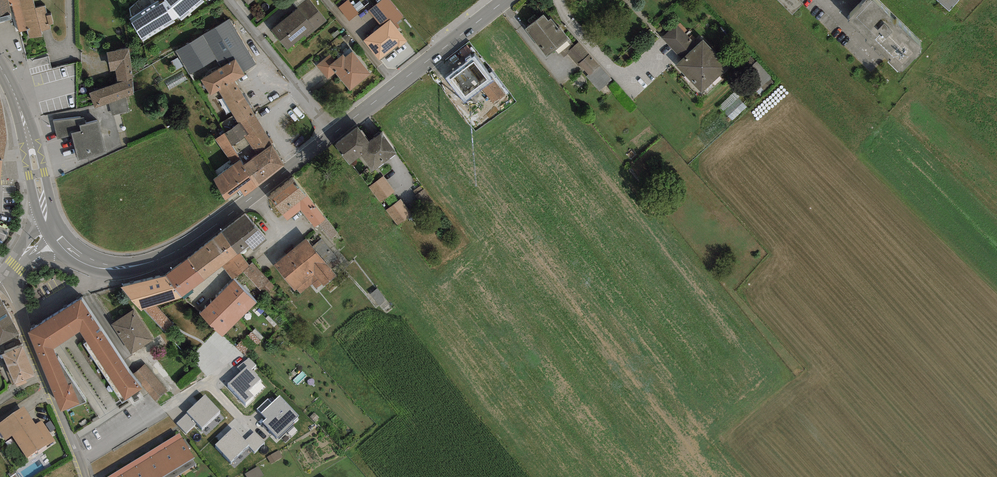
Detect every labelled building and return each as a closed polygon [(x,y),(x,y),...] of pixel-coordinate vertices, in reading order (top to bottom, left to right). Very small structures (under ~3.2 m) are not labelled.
[(14,13),(19,32),(27,30),(29,39),(43,36),(41,31),(50,29),(50,25),(53,24),(52,15),(47,15),(45,6),(35,9),(33,0),(0,0),(0,17),(14,13)] [(203,0),(164,0),(165,1),(160,4),(158,1),(130,20),(143,42),(175,22),(174,20),(178,17),(181,21),(204,1),(203,0)] [(271,30),(288,50),(304,35),(307,38),(327,21),(309,0),(307,0),(271,30)] [(359,14),(348,0),(339,7),(350,21),(359,14)] [(369,11),(382,27),(390,20),(394,24),(403,17),(390,0),(382,0),(369,11)] [(801,0),(781,0),(794,13),(804,3),(801,0)] [(871,0),(870,0),(869,1),(868,0),(866,0),(862,5),(849,20),(850,21),(848,23),(858,32),(859,31),(867,40),(865,42),(871,47),(872,46),(876,49),(874,50),(880,55),(881,54),(885,57),(890,62),(889,63),(899,73),(901,71),(902,72),(915,59),(916,60),(921,54),(919,52),(922,48),(897,24),(895,26),(890,21),(891,19),(871,0)] [(959,0),(937,0),(950,11),(960,0),(959,0)] [(543,15),(525,29),(547,57),(557,49),(569,39),(561,29),(560,30),(551,19),(548,21),(543,15)] [(222,23),(175,51),(190,75),(216,60),(221,67),(236,58),(244,72),(257,64),(229,19),(222,23)] [(382,27),(364,41),(379,61),(397,46),(399,48),(408,42),(394,24),(390,20),(382,27)] [(661,38),(683,59),(698,45),(676,23),(661,38)] [(575,46),(569,39),(557,49),(564,57),(568,54),(570,52),(569,51),(575,46)] [(683,59),(676,66),(702,93),(729,67),(703,40),(698,45),(683,59)] [(579,42),(575,46),(569,51),(570,52),(568,54),(577,65),(578,64),(588,74),(589,76),(600,66),(589,54),(579,42)] [(129,48),(107,53),(110,71),(115,71),(118,83),(89,93),(94,108),(109,103),(125,97),(134,95),(129,48)] [(336,60),(329,66),(335,73),(350,91),(371,74),(353,52),(346,57),(343,54),(336,60)] [(336,60),(330,54),(316,66),(327,79),(335,73),(329,66),(336,60)] [(474,56),(445,78),(464,103),(483,90),(494,82),(474,56)] [(221,67),(201,80),(211,95),(218,91),(235,81),(245,74),(244,72),(236,58),(221,67)] [(771,74),(757,60),(745,72),(760,86),(771,74)] [(75,64),(57,65),(57,75),(71,75),(71,70),(76,69),(75,64)] [(613,80),(600,66),(589,76),(588,74),(585,77),(600,92),(613,80)] [(273,144),(235,81),(218,91),(238,124),(240,123),(248,135),(244,138),(257,155),(271,145),(273,144)] [(495,81),(494,82),(483,90),(493,104),(505,95),(495,81)] [(732,118),(747,105),(738,95),(724,108),(732,118)] [(129,111),(125,97),(109,103),(111,116),(129,111)] [(85,118),(53,121),(58,139),(72,136),(78,161),(106,154),(99,121),(86,124),(85,118)] [(240,123),(238,124),(224,133),(232,145),(244,138),(248,135),(240,123)] [(358,128),(334,145),(348,165),(361,156),(372,171),(397,154),(382,133),(369,143),(358,128)] [(232,145),(224,133),(216,139),(233,165),(242,159),(232,145)] [(257,155),(243,165),(257,188),(285,167),(271,145),(257,155)] [(245,197),(257,188),(243,165),(242,159),(233,165),(213,179),(225,202),(241,190),(245,197)] [(395,193),(384,177),(369,188),(380,203),(395,193)] [(293,178),(269,197),(287,221),(300,210),(314,228),(319,224),(326,219),(324,217),(293,178)] [(401,200),(386,211),(397,226),(412,216),(401,200)] [(245,214),(221,233),(237,254),(240,253),(249,247),(253,251),(267,241),(245,214)] [(325,216),(324,217),(326,219),(319,224),(331,239),(338,233),(325,216)] [(237,254),(221,233),(188,260),(204,280),(223,266),(232,279),(244,272),(250,266),(240,253),(237,254)] [(306,239),(274,266),(295,292),(297,290),(300,294),(312,284),(316,289),(322,284),(324,286),(336,276),(306,239)] [(166,276),(182,297),(204,280),(188,260),(166,276)] [(250,266),(244,272),(265,295),(276,288),(253,263),(250,266)] [(166,276),(120,287),(140,310),(144,309),(156,306),(182,298),(182,297),(166,276)] [(257,303),(234,280),(200,314),(223,337),(257,303)] [(390,304),(377,287),(371,292),(383,309),(390,304)] [(19,334),(0,299),(0,344),(19,334)] [(81,300),(27,332),(61,413),(86,402),(59,358),(57,359),(54,350),(80,332),(86,342),(83,344),(122,403),(141,389),(128,373),(81,300)] [(156,306),(144,309),(165,333),(173,326),(156,306)] [(134,310),(111,325),(131,354),(153,340),(134,310)] [(1,354),(8,371),(6,371),(12,386),(14,385),(16,384),(17,387),(27,383),(26,380),(36,376),(23,345),(1,354)] [(256,365),(249,357),(238,367),(241,371),(228,384),(245,403),(264,386),(259,381),(261,379),(252,369),(256,365)] [(168,390),(146,364),(134,374),(156,400),(168,390)] [(220,410),(205,394),(186,412),(187,412),(176,423),(186,433),(197,423),(202,428),(220,410)] [(272,403),(261,413),(266,419),(263,422),(277,438),(295,423),(293,421),(299,416),(280,395),(278,398),(272,403)] [(257,409),(261,413),(272,403),(268,399),(257,409)] [(24,408),(0,424),(0,435),(5,443),(13,438),(27,460),(54,442),(41,422),(35,426),(24,408)] [(234,427),(215,444),(231,461),(248,445),(254,451),(264,442),(255,432),(245,440),(234,427)] [(195,458),(180,433),(162,444),(180,474),(196,464),(193,459),(195,458)] [(162,444),(148,452),(163,476),(175,476),(180,474),(162,444)] [(283,457),(279,450),(267,458),(271,464),(283,457)] [(148,452),(133,462),(142,476),(163,476),(148,452)] [(133,462),(119,470),(123,476),(142,476),(133,462)] [(246,474),(247,476),(261,476),(264,475),(258,466),(246,474)]
